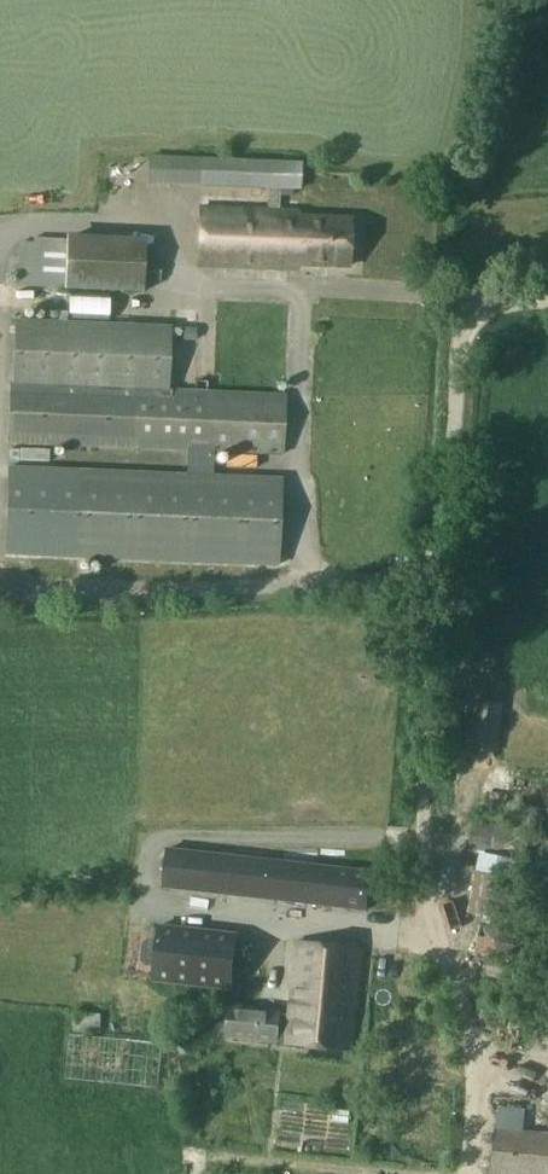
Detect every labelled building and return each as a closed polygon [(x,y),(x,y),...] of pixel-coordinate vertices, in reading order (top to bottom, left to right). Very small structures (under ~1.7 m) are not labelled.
[(293,188),(299,189),(300,161),(153,155),(151,183),(267,188),(266,208),(201,205),(198,265),(296,269),(296,264),(348,266),(350,217),(298,215),(299,210),(279,209),(280,195),(280,188),(293,188)] [(21,242),(18,286),(143,292),(144,280),(160,281),(161,261),(145,260),(145,237),(66,234),(66,239),(33,237),(33,242),(21,242)] [(282,454),(284,393),(169,389),(171,325),(14,318),(12,381),(10,381),(7,444),(189,451),(189,475),(81,471),(78,558),(279,565),(282,478),(212,476),(213,451),(282,454)] [(184,327),(184,339),(196,340),(197,327),(184,327)] [(498,753),(504,705),(475,701),(469,750),(498,753)] [(533,831),(474,821),(469,852),(484,854),(481,872),(477,871),(468,913),(507,921),(516,878),(511,878),(513,859),(527,861),(533,831)] [(163,888),(367,911),(372,870),(167,847),(163,888)] [(237,934),(160,925),(154,980),(231,989),(237,934)] [(362,948),(297,941),(290,1012),(229,1005),(224,1039),(277,1044),(277,1043),(352,1051),(362,948)] [(70,1031),(94,1031),(93,1011),(69,1011),(70,1031)] [(524,1130),(525,1109),(499,1107),(491,1173),(547,1173),(547,1133),(524,1130)]
